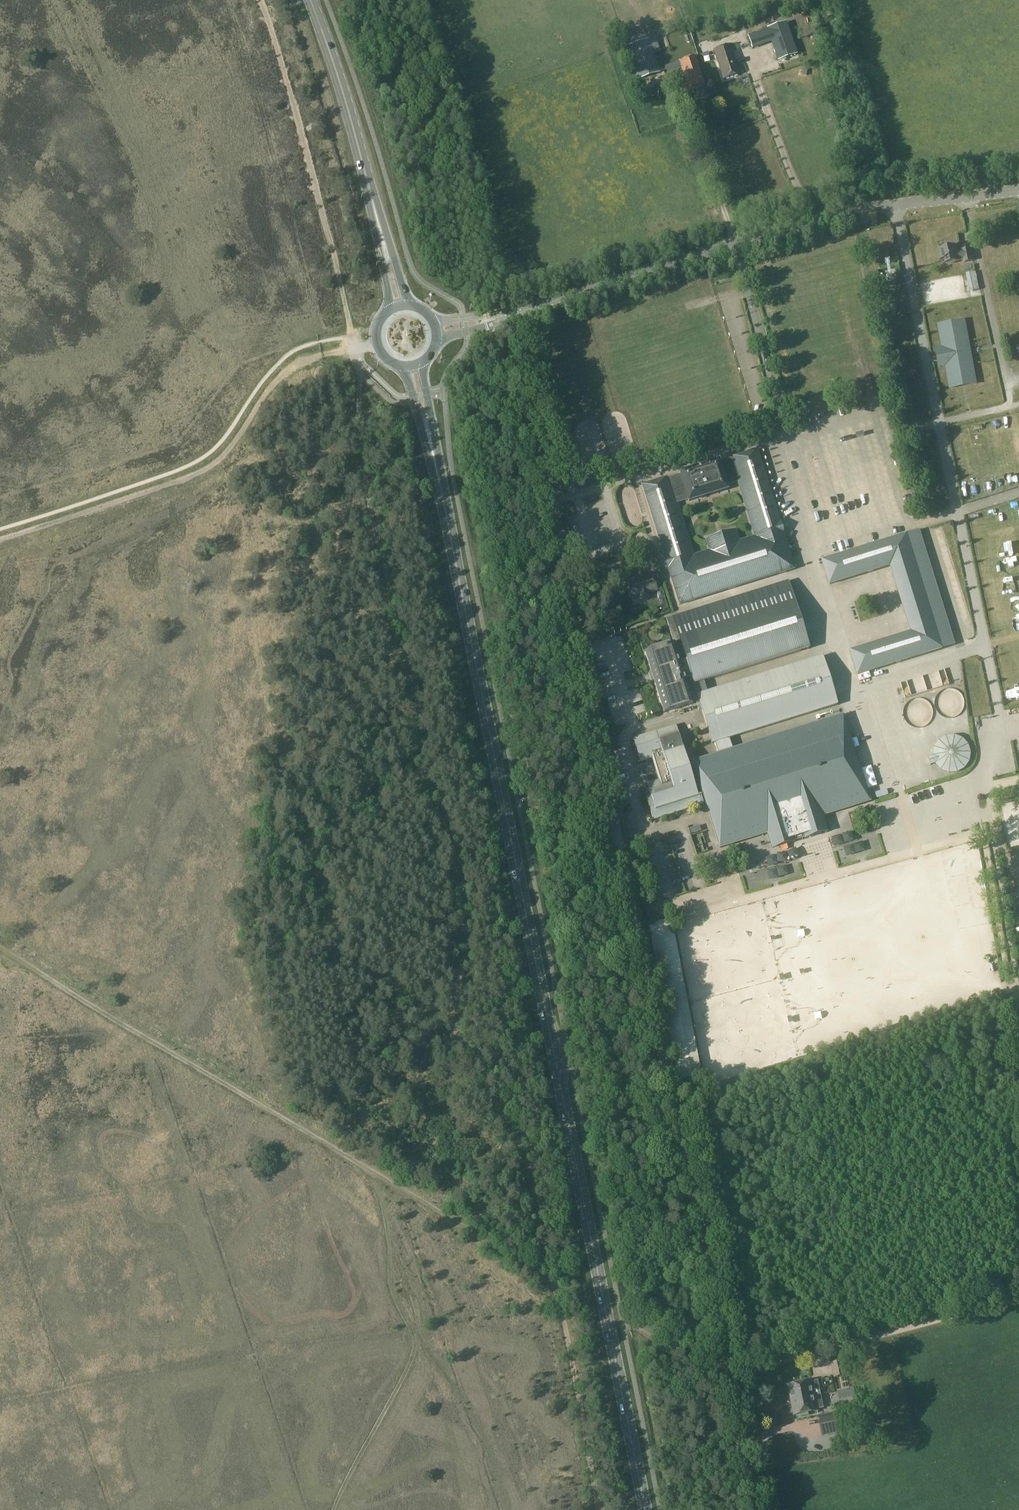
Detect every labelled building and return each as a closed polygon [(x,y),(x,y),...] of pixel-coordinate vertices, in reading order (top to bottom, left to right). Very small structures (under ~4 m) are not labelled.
[(752,49),(758,47),(754,34),(748,36),(752,49)] [(649,39),(626,47),(637,81),(661,73),(649,39)] [(729,46),(714,51),(723,79),(738,74),(729,46)] [(795,48),(775,55),(777,61),(797,54),(795,48)] [(679,60),(682,69),(690,92),(705,86),(694,55),(679,60)] [(960,245),(940,249),(943,264),(963,260),(964,262),(972,261),(969,249),(968,249),(968,250),(961,251),(960,245)] [(980,290),(976,272),(970,273),(974,291),(980,290)] [(950,389),(977,384),(965,321),(938,325),(942,348),(936,349),(940,367),(946,366),(950,389)] [(680,474),(680,475),(667,479),(666,478),(642,485),(665,558),(664,558),(667,569),(668,569),(679,605),(794,569),(783,533),(784,533),(780,522),(757,450),(733,457),(733,458),(719,463),(719,462),(719,460),(717,461),(703,465),(701,466),(702,466),(697,468),(697,467),(695,467),(696,468),(681,472),(679,472),(680,474)] [(858,675),(943,649),(935,624),(914,558),(915,558),(907,534),(822,560),(830,585),(891,566),(911,632),(850,651),(858,675)] [(657,591),(653,575),(628,581),(632,598),(638,596),(640,601),(649,598),(648,593),(657,591)] [(788,582),(673,617),(694,684),(703,681),(808,648),(809,649),(806,638),(792,594),(788,581),(788,582)] [(673,617),(666,619),(673,644),(691,701),(692,701),(698,699),(697,695),(694,684),(673,617)] [(673,644),(645,652),(651,673),(653,672),(655,679),(654,680),(664,713),(692,704),(691,701),(673,644)] [(707,692),(697,695),(698,699),(711,740),(712,743),(714,743),(729,738),(837,705),(822,657),(707,692)] [(703,681),(694,684),(697,695),(707,692),(703,681)] [(892,706),(902,702),(900,698),(890,701),(892,706)] [(695,761),(692,762),(693,764),(719,846),(719,848),(721,848),(721,847),(756,837),(765,834),(767,833),(772,848),(794,842),(793,838),(804,835),(805,838),(827,831),(822,816),(824,816),(867,802),(870,801),(869,800),(843,717),(843,715),(841,716),(732,750),(718,754),(695,761)] [(653,756),(661,781),(647,785),(651,798),(647,799),(653,818),(703,802),(698,787),(695,788),(676,727),(634,740),(634,739),(633,740),(640,760),(653,756)] [(932,752),(932,757),(928,759),(930,766),(934,765),(936,768),(937,769),(940,771),(943,773),(947,774),(952,775),(956,774),(959,773),(963,770),(965,768),(967,765),(969,762),(970,759),(970,754),(969,749),(967,746),(965,743),(963,741),(960,739),(957,738),(952,737),(949,737),(946,737),(943,738),(940,740),(936,743),(934,746),(933,749),(932,752)] [(729,738),(714,743),(718,754),(732,750),(729,738)] [(871,788),(866,790),(873,808),(879,805),(871,788)] [(706,858),(718,854),(715,847),(704,852),(706,858)] [(708,864),(721,863),(721,856),(707,858),(708,864)] [(730,889),(722,891),(725,903),(759,893),(753,873),(728,880),(730,889)] [(667,921),(648,925),(658,980),(677,976),(667,921)] [(677,976),(658,980),(678,1081),(698,1077),(677,976)] [(843,1361),(831,1363),(833,1377),(845,1375),(843,1361)] [(809,1382),(788,1386),(793,1414),(796,1413),(796,1415),(808,1413),(808,1411),(814,1410),(814,1409),(823,1408),(819,1385),(810,1387),(809,1382)] [(834,1413),(817,1416),(819,1425),(820,1424),(837,1421),(834,1413)]
